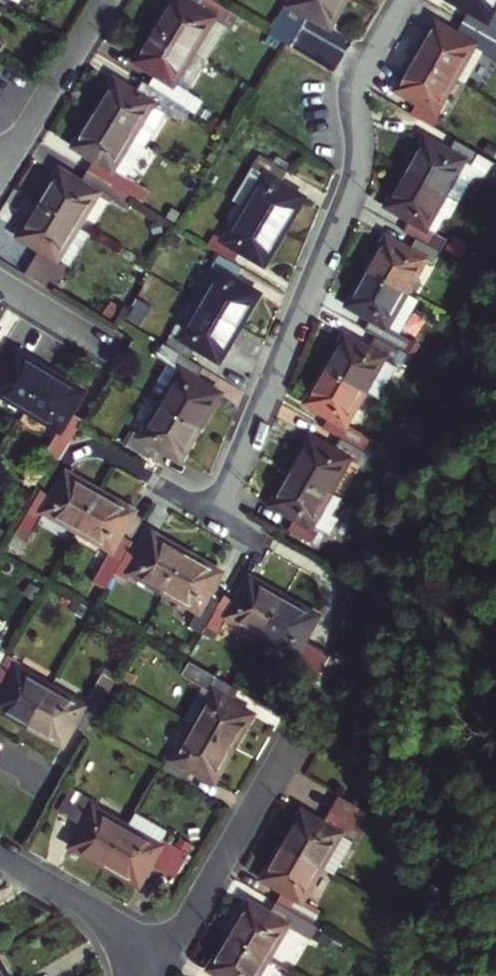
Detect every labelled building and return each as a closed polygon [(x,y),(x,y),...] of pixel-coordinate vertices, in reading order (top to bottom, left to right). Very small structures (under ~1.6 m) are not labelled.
[(160,29),(197,52),(217,20),(222,23),(231,10),(220,3),(215,0),(205,0),(200,8),(187,0),(177,0),(160,29)] [(295,48),(313,17),(333,29),(350,0),(300,0),(296,7),(291,4),(273,35),(290,45),(295,48)] [(495,11),(495,0),(453,0),(453,1),(473,12),(466,24),(489,37),(495,25),(490,21),(495,11)] [(466,24),(460,36),(439,24),(420,58),(458,80),(477,46),(488,52),(495,57),(495,41),(489,37),(466,24)] [(177,84),(197,52),(160,29),(139,62),(159,74),(152,85),(194,111),(195,112),(204,100),(190,92),(177,84)] [(469,86),(488,52),(477,46),(458,80),(469,86)] [(190,92),(210,60),(197,52),(177,84),(190,92)] [(458,80),(420,58),(400,92),(421,103),(414,116),(437,129),(445,116),(439,113),(458,80)] [(186,124),(194,111),(152,85),(146,81),(139,93),(118,81),(98,114),(136,138),(156,106),(169,114),(186,124)] [(136,138),(149,145),(169,114),(156,106),(136,138)] [(117,169),(136,138),(98,114),(78,147),(97,160),(90,171),(135,199),(145,205),(154,192),(129,177),(117,169)] [(117,169),(129,177),(149,145),(136,138),(117,169)] [(429,140),(409,174),(449,197),(469,163),(477,167),(483,156),(459,142),(452,153),(429,140)] [(462,204),(476,179),(479,179),(482,179),(485,179),(488,178),(495,165),(495,163),(483,156),(477,167),(469,163),(449,197),(462,204)] [(268,176),(248,209),(287,232),(307,199),(284,185),(291,173),(267,159),(260,171),(268,176)] [(127,211),(135,199),(90,171),(83,183),(63,170),(43,204),(81,227),(101,195),(127,211)] [(260,171),(240,205),(248,209),(268,176),(260,171)] [(429,230),(449,197),(409,174),(390,207),(413,221),(406,233),(419,241),(442,254),(450,242),(438,235),(429,230)] [(447,221),(453,220),(462,204),(449,197),(429,230),(438,235),(447,221)] [(61,259),(81,227),(43,204),(22,237),(43,249),(27,274),(55,291),(64,278),(58,275),(66,262),(61,259)] [(213,250),(223,255),(236,264),(244,252),(267,266),(287,232),(248,209),(228,242),(221,238),(213,250)] [(64,278),(91,234),(81,227),(61,259),(66,262),(58,275),(64,278)] [(435,267),(442,254),(419,241),(412,252),(389,239),(370,273),(408,295),(427,262),(435,267)] [(223,273),(203,305),(241,328),(261,295),(239,281),(246,269),(236,264),(223,255),(215,268),(223,273)] [(389,328),(408,295),(370,273),(350,307),(374,320),(367,332),(378,338),(401,351),(408,339),(401,335),(389,328)] [(418,301),(408,295),(389,328),(401,335),(418,301)] [(221,362),(241,328),(203,305),(183,338),(176,334),(168,346),(191,360),(198,348),(221,362)] [(394,364),(401,351),(378,338),(371,350),(348,337),(328,371),(367,393),(386,360),(394,364)] [(206,369),(191,360),(168,346),(166,344),(158,357),(183,373),(164,405),(202,428),(222,395),(199,381),(206,369)] [(0,368),(0,393),(29,410),(52,372),(19,352),(7,372),(0,368)] [(367,393),(381,401),(400,368),(394,364),(386,360),(367,393)] [(347,426),(367,393),(328,371),(308,404),(332,418),(325,430),(342,440),(365,453),(369,455),(377,443),(347,426)] [(84,392),(52,372),(29,410),(61,430),(45,457),(58,465),(81,428),(85,420),(73,413),(86,393),(84,392)] [(182,461),(202,428),(164,405),(144,438),(136,433),(129,445),(152,459),(159,447),(182,461)] [(359,464),(365,453),(342,440),(336,452),(312,438),(293,472),(331,494),(350,461),(358,465),(359,464)] [(359,464),(363,466),(369,455),(365,453),(359,464)] [(321,512),(331,494),(293,472),(273,506),(297,519),(290,531),(312,544),(319,532),(330,537),(339,522),(332,519),(321,512)] [(47,512),(80,531),(103,493),(69,473),(55,497),(43,490),(21,530),(32,537),(47,512)] [(109,587),(116,575),(130,551),(135,542),(123,535),(136,512),(103,493),(80,531),(113,550),(96,580),(109,587)] [(331,494),(321,512),(332,519),(342,501),(331,494)] [(32,537),(21,530),(16,537),(28,544),(32,537)] [(142,558),(130,551),(116,575),(129,582),(133,574),(167,593),(189,554),(155,535),(142,558)] [(223,574),(189,554),(167,593),(199,612),(191,628),(204,635),(208,628),(221,604),(210,597),(223,574)] [(226,595),(221,604),(208,628),(220,634),(229,618),(263,637),(286,598),(252,579),(239,602),(226,595)] [(96,580),(85,601),(97,608),(109,587),(96,580)] [(319,617),(286,598),(263,637),(297,657),(292,664),(304,671),(301,676),(316,684),(321,675),(331,657),(332,656),(306,641),(319,617)] [(208,628),(204,635),(216,642),(220,634),(208,628)] [(10,656),(0,650),(0,673),(10,656)] [(30,726),(52,687),(20,669),(23,663),(10,656),(0,673),(0,681),(8,686),(0,700),(0,709),(30,726)] [(331,657),(321,675),(326,679),(337,660),(331,657)] [(215,694),(196,727),(235,749),(254,715),(234,703),(241,691),(235,687),(192,662),(184,676),(215,694)] [(85,706),(52,687),(30,726),(64,746),(76,725),(88,732),(92,727),(102,709),(118,681),(104,673),(85,706)] [(215,783),(235,749),(196,727),(177,759),(172,756),(164,770),(187,783),(195,771),(215,783)] [(72,847),(106,866),(128,828),(95,809),(98,804),(72,789),(59,812),(84,826),(72,847)] [(343,791),(339,797),(357,808),(361,802),(343,791)] [(303,813),(283,846),(322,869),(335,876),(353,844),(355,845),(363,831),(359,828),(367,814),(357,808),(339,797),(323,825),(303,813)] [(164,841),(169,832),(136,813),(128,828),(160,846),(164,841)] [(160,846),(128,828),(106,866),(140,885),(152,865),(176,879),(189,856),(164,841),(160,846)] [(277,904),(301,918),(313,925),(314,926),(322,912),(303,902),(322,869),(283,846),(264,880),(284,892),(277,904)] [(313,925),(301,918),(277,904),(270,916),(250,903),(230,937),(268,960),(287,927),(291,930),(305,938),(313,925)] [(318,928),(314,926),(313,925),(305,938),(311,941),(318,928)] [(268,960),(230,937),(210,970),(219,975),(258,975),(268,960)]
